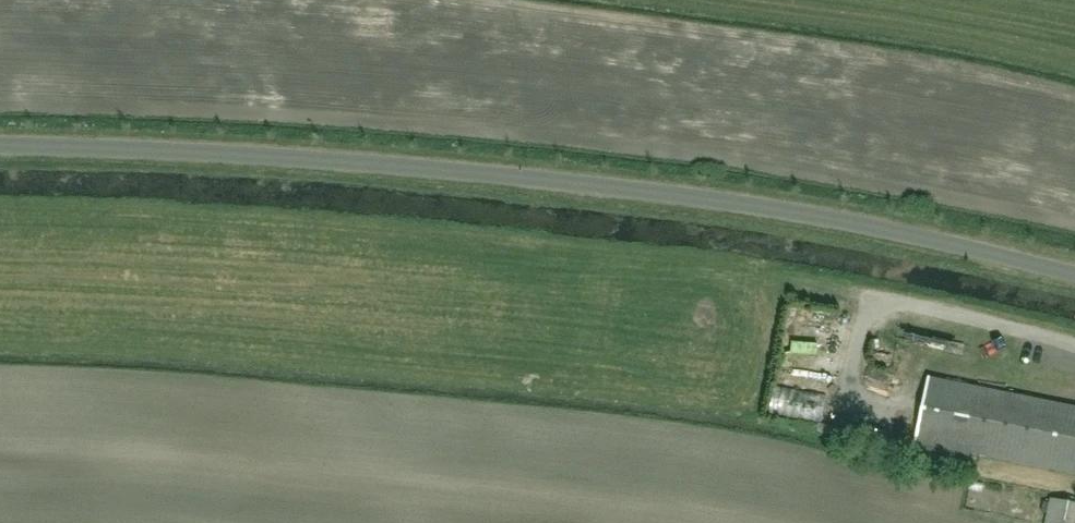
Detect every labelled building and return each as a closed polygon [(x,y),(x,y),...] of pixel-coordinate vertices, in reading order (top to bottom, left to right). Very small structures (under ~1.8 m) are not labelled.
[(928,379),(915,441),(1074,474),(1074,409),(928,379)] [(826,397),(774,388),(770,414),(822,423),(826,397)] [(1074,518),(1074,503),(1050,498),(1044,522),(1074,522),(1074,518)]
